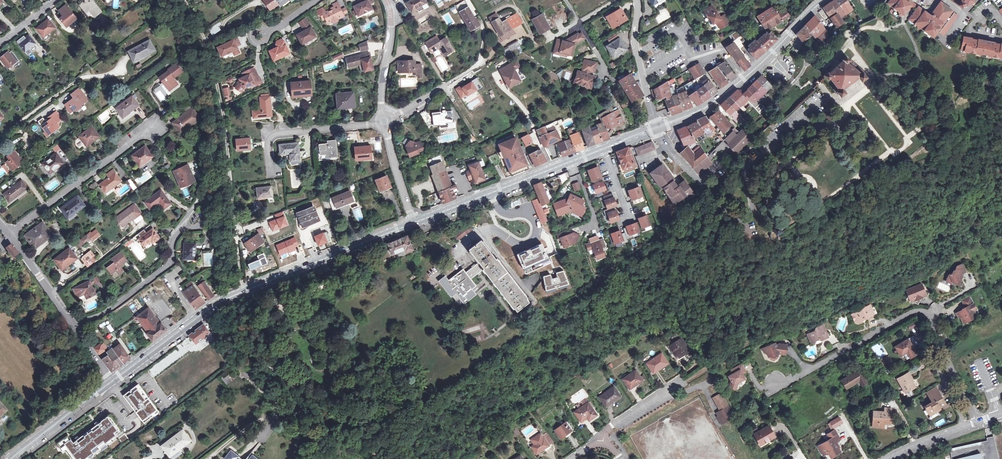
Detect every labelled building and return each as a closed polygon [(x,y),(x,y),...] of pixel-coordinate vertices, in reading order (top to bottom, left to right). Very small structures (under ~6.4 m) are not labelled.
[(89,10),(95,17),(101,12),(92,0),(87,0),(80,5),(86,13),(89,10)] [(271,9),(279,3),(279,4),(280,4),(281,5),(288,0),(265,0),(271,9)] [(361,1),(363,1),(362,3),(354,7),(358,16),(372,9),(370,4),(373,2),(372,0),(361,0),(361,1)] [(407,3),(412,12),(427,3),(425,0),(412,0),(407,3)] [(479,25),(475,18),(474,19),(468,8),(468,7),(465,0),(464,0),(455,5),(459,13),(460,12),(470,30),(479,25)] [(846,14),(852,10),(846,0),(838,0),(837,1),(836,0),(834,0),(829,3),(823,8),(830,18),(836,26),(835,27),(836,28),(838,27),(844,23),(840,18),(846,14)] [(884,4),(893,11),(895,9),(899,12),(899,15),(903,15),(904,16),(904,15),(905,16),(911,8),(910,7),(911,5),(904,0),(886,0),(884,4)] [(965,9),(967,6),(971,6),(974,4),(976,0),(952,0),(965,9)] [(940,2),(936,8),(937,8),(938,9),(929,22),(927,20),(929,18),(917,10),(916,9),(915,11),(913,14),(911,17),(909,20),(917,26),(918,29),(921,29),(933,38),(937,32),(943,36),(957,16),(952,12),(952,11),(941,3),(940,2)] [(780,10),(777,4),(767,11),(766,9),(758,14),(759,16),(757,17),(762,24),(758,26),(761,31),(764,28),(766,31),(790,16),(784,10),(783,8),(780,10)] [(341,10),(338,5),(334,7),(331,9),(331,10),(329,12),(329,11),(324,13),(323,11),(319,13),(322,20),(325,19),(328,24),(332,22),(334,23),(337,21),(337,19),(344,16),(343,14),(341,10)] [(64,17),(61,20),(66,27),(76,18),(66,6),(59,11),(64,17)] [(727,25),(722,17),(720,18),(716,12),(715,12),(712,7),(704,11),(708,17),(709,17),(710,16),(711,18),(710,19),(713,24),(716,22),(720,29),(727,25)] [(620,9),(612,13),(607,17),(612,26),(618,23),(619,24),(627,19),(620,9)] [(509,37),(509,36),(515,33),(512,29),(522,23),(516,13),(501,23),(496,15),(490,18),(500,36),(503,41),(509,37)] [(542,14),(532,20),(540,34),(550,29),(542,14)] [(819,44),(828,35),(826,33),(827,32),(824,29),(823,28),(820,21),(815,16),(807,23),(804,26),(797,33),(804,41),(805,41),(807,43),(814,37),(815,38),(819,44)] [(303,29),(304,31),(302,32),(296,35),(302,45),(316,37),(311,28),(311,27),(305,18),(299,23),(303,29)] [(48,20),(42,25),(43,26),(37,30),(43,38),(55,28),(48,20)] [(757,41),(765,50),(776,40),(777,39),(774,36),(769,31),(767,33),(766,32),(757,41)] [(558,40),(554,50),(560,52),(560,55),(566,56),(567,52),(572,54),(574,44),(581,40),(578,35),(577,34),(568,39),(567,42),(558,40)] [(736,60),(741,67),(744,71),(750,66),(749,64),(751,62),(745,54),(742,50),(746,48),(745,48),(742,43),(745,41),(742,36),(742,35),(732,42),(732,43),(726,47),(733,57),(736,60)] [(29,36),(25,38),(26,40),(19,45),(25,52),(35,44),(29,36)] [(226,43),(217,47),(221,56),(227,53),(232,51),(233,54),(234,55),(239,53),(236,46),(240,44),(236,37),(228,41),(228,42),(226,43)] [(444,56),(453,51),(445,38),(438,42),(435,37),(426,43),(432,53),(439,48),(444,56)] [(999,44),(997,45),(993,45),(994,42),(990,42),(990,43),(982,41),(983,40),(978,39),(978,41),(975,41),(972,38),(967,37),(967,38),(963,38),(961,50),(964,51),(964,52),(968,53),(975,55),(976,54),(980,55),(980,54),(987,55),(987,56),(991,57),(991,58),(998,59),(998,58),(1001,59),(1001,44),(999,44)] [(619,38),(607,47),(614,58),(626,50),(619,38)] [(289,54),(283,41),(281,40),(276,42),(275,44),(277,47),(269,51),(273,61),(289,54)] [(128,52),(131,57),(134,55),(136,60),(154,51),(149,41),(128,52)] [(765,50),(757,41),(756,41),(749,47),(751,49),(748,51),(756,61),(766,51),(765,50)] [(360,52),(369,50),(367,42),(359,43),(360,52)] [(503,47),(506,53),(520,47),(518,42),(503,47)] [(0,58),(0,59),(8,69),(12,65),(13,66),(19,61),(11,52),(9,53),(8,52),(0,58)] [(365,71),(373,69),(369,53),(346,59),(348,68),(363,64),(365,71)] [(850,60),(845,56),(842,59),(843,60),(828,73),(828,72),(824,75),(828,80),(830,78),(839,90),(837,92),(841,97),(846,93),(843,89),(858,77),(859,79),(862,82),(867,78),(863,72),(864,72),(850,60)] [(421,65),(414,65),(414,60),(398,61),(398,73),(413,72),(414,74),(418,74),(418,78),(422,78),(421,74),(421,65)] [(508,73),(502,76),(509,88),(520,81),(514,70),(519,67),(516,61),(505,67),(508,73)] [(596,63),(589,61),(588,67),(583,66),(582,70),(585,71),(584,74),(577,72),(575,79),(578,80),(577,83),(587,87),(588,83),(591,84),(593,77),(588,75),(589,72),(594,73),(596,63)] [(736,77),(727,66),(728,66),(725,62),(718,66),(721,71),(723,70),(731,81),(736,77)] [(168,89),(177,82),(173,77),(182,71),(176,63),(165,72),(166,73),(159,78),(168,89)] [(85,66),(86,67),(80,72),(82,74),(90,68),(87,64),(85,66)] [(689,70),(695,79),(704,74),(705,74),(699,64),(689,70)] [(508,73),(505,67),(499,70),(502,76),(508,73)] [(728,83),(723,76),(716,67),(708,72),(716,82),(720,89),(725,85),(728,83)] [(257,75),(253,68),(244,72),(245,75),(246,76),(243,77),(242,76),(238,79),(240,82),(238,82),(237,84),(234,88),(240,92),(243,88),(249,85),(253,84),(254,86),(259,84),(255,76),(257,75)] [(624,77),(622,75),(618,78),(620,80),(618,81),(623,88),(632,102),(642,96),(633,81),(629,74),(624,77)] [(708,81),(704,74),(695,79),(699,85),(701,87),(704,85),(708,81)] [(771,89),(773,87),(771,86),(762,76),(757,80),(753,84),(748,89),(748,90),(738,90),(737,90),(732,94),(730,97),(725,101),(720,106),(730,115),(736,122),(741,117),(739,116),(735,111),(739,108),(742,105),(747,101),(760,115),(765,111),(765,112),(767,110),(757,99),(760,96),(762,94),(766,90),(769,87),(771,89)] [(456,89),(461,99),(483,89),(478,78),(456,89)] [(699,85),(695,79),(691,81),(684,85),(683,87),(684,90),(686,89),(686,90),(690,88),(694,88),(695,88),(699,85)] [(704,85),(701,87),(696,91),(691,95),(698,105),(703,101),(708,98),(711,96),(717,91),(709,80),(708,81),(704,85)] [(306,96),(312,95),(310,81),(292,82),(293,96),(306,95),(306,96)] [(678,94),(675,95),(673,87),(670,88),(668,81),(653,90),(651,91),(651,93),(653,100),(665,97),(666,100),(665,101),(668,108),(671,115),(682,111),(682,109),(692,105),(689,99),(688,99),(686,95),(685,96),(684,92),(682,93),(678,94)] [(71,95),(74,98),(70,101),(65,105),(67,109),(70,114),(74,111),(75,111),(76,112),(81,108),(80,107),(88,101),(79,89),(71,95)] [(346,106),(346,108),(355,107),(353,92),(336,94),(338,107),(346,106)] [(132,97),(116,109),(123,118),(139,106),(132,97)] [(266,115),(272,114),(270,97),(260,98),(261,110),(252,111),(253,118),(266,117),(266,115)] [(185,114),(174,123),(181,133),(199,119),(192,109),(191,109),(187,104),(181,108),(185,114)] [(742,105),(739,108),(745,113),(747,111),(742,105)] [(597,127),(602,141),(609,138),(607,133),(609,133),(612,127),(623,123),(618,110),(613,112),(611,108),(604,112),(604,113),(606,116),(602,118),(603,123),(596,125),(597,127)] [(434,126),(433,121),(425,110),(420,113),(429,129),(434,126)] [(433,121),(434,126),(440,125),(441,128),(452,127),(452,122),(453,122),(452,111),(443,112),(443,113),(440,113),(440,112),(432,113),(433,121)] [(718,111),(710,117),(723,132),(725,130),(726,131),(729,128),(728,127),(731,125),(718,111)] [(48,122),(46,123),(41,127),(46,133),(52,133),(60,128),(57,124),(62,120),(56,112),(47,119),(48,122)] [(712,127),(705,116),(696,121),(697,121),(687,126),(694,138),(701,134),(705,138),(708,136),(707,134),(715,130),(712,127)] [(560,139),(554,127),(559,124),(557,121),(544,127),(537,130),(538,133),(539,136),(544,147),(560,139)] [(760,128),(762,131),(769,125),(767,122),(760,128)] [(595,143),(590,129),(589,126),(582,130),(584,136),(588,146),(595,143)] [(79,137),(87,148),(95,141),(100,137),(92,127),(79,137)] [(595,143),(602,141),(597,127),(590,129),(595,143)] [(684,147),(695,142),(691,136),(690,137),(685,127),(677,131),(684,147)] [(571,139),(575,151),(583,148),(578,133),(573,135),(570,129),(567,130),(571,139)] [(742,129),(739,133),(737,135),(728,143),(727,144),(736,153),(751,139),(742,129)] [(724,139),(728,143),(737,135),(732,131),(724,139)] [(529,137),(528,135),(522,138),(527,146),(532,143),(531,142),(529,137)] [(29,139),(36,148),(38,146),(31,137),(29,139)] [(250,138),(236,140),(237,151),(251,149),(250,138)] [(512,176),(529,169),(523,155),(519,147),(516,139),(499,146),(512,176)] [(571,139),(564,141),(569,154),(575,151),(571,139)] [(325,143),(319,144),(320,150),(323,150),(323,155),(326,154),(326,158),(338,157),(336,140),(327,141),(328,144),(326,145),(325,143)] [(416,145),(415,143),(410,141),(406,146),(407,150),(410,157),(419,153),(418,152),(423,150),(421,143),(416,145)] [(562,156),(569,154),(564,141),(557,144),(562,156)] [(652,142),(636,148),(639,156),(655,149),(652,142)] [(300,163),(298,145),(296,145),(296,143),(279,145),(280,155),(289,154),(290,161),(289,161),(289,164),(300,163)] [(371,146),(355,147),(356,161),(372,159),(371,146)] [(697,152),(695,153),(694,154),(689,149),(687,146),(679,154),(687,162),(693,168),(698,175),(712,163),(707,157),(706,155),(701,148),(699,150),(697,147),(695,149),(697,152)] [(145,147),(133,156),(140,166),(152,157),(145,147)] [(617,152),(617,153),(618,156),(623,169),(635,164),(631,153),(630,154),(628,148),(617,152)] [(540,149),(530,154),(536,166),(547,162),(540,149)] [(56,153),(42,164),(50,175),(64,164),(56,153)] [(536,166),(530,154),(527,156),(529,161),(533,168),(536,166)] [(438,192),(441,198),(443,203),(456,198),(454,192),(451,186),(445,170),(444,170),(444,169),(441,162),(443,162),(440,155),(428,160),(433,174),(432,175),(438,192)] [(0,168),(0,170),(4,176),(17,167),(12,159),(0,168)] [(466,172),(468,176),(482,171),(479,162),(469,166),(471,171),(466,172)] [(635,164),(623,169),(624,172),(637,167),(635,164)] [(671,177),(673,176),(668,170),(667,170),(663,164),(650,173),(654,179),(656,178),(658,181),(656,182),(659,186),(661,185),(663,188),(665,192),(667,191),(668,193),(667,194),(673,202),(674,204),(678,201),(683,198),(686,195),(687,198),(688,198),(692,196),(695,194),(693,192),(684,180),(679,184),(678,185),(679,186),(678,187),(671,177)] [(194,181),(192,175),(190,176),(188,172),(190,171),(187,165),(175,170),(178,176),(176,177),(181,187),(194,181)] [(592,182),(601,178),(597,167),(588,170),(591,177),(590,178),(592,182)] [(104,192),(111,187),(112,188),(121,181),(113,170),(106,175),(108,178),(99,185),(104,192)] [(482,171),(468,176),(470,180),(474,179),(475,184),(486,180),(482,171)] [(565,173),(559,175),(561,182),(567,180),(565,173)] [(387,188),(391,187),(386,176),(375,180),(381,193),(387,190),(387,188)] [(679,184),(673,176),(671,177),(678,187),(679,186),(678,185),(679,184)] [(596,193),(606,190),(601,178),(592,182),(594,185),(593,185),(596,193)] [(21,181),(4,195),(9,202),(27,189),(21,181)] [(533,185),(540,204),(548,201),(541,182),(533,185)] [(572,184),(575,191),(581,188),(579,182),(572,184)] [(271,186),(256,188),(258,198),(273,196),(271,186)] [(639,187),(627,192),(629,196),(630,195),(632,200),(642,196),(639,187)] [(150,209),(159,203),(161,202),(165,208),(171,204),(161,190),(145,202),(150,209)] [(347,202),(353,199),(350,191),(328,199),(331,207),(332,210),(345,205),(344,202),(347,201),(347,202)] [(584,201),(584,200),(571,194),(570,194),(567,201),(564,200),(555,203),(554,204),(555,205),(555,206),(554,206),(555,209),(556,209),(559,215),(560,215),(564,213),(563,213),(571,210),(578,213),(579,213),(582,214),(583,214),(583,213),(586,208),(586,207),(585,207),(582,206),(584,201)] [(612,194),(603,197),(607,209),(612,208),(616,206),(612,194)] [(69,204),(62,209),(68,217),(84,205),(77,196),(68,203),(69,204)] [(129,208),(116,218),(122,227),(132,219),(133,220),(136,218),(129,208)] [(303,227),(311,223),(319,220),(314,208),(298,214),(303,227)] [(611,223),(619,220),(616,210),(614,211),(612,208),(607,209),(603,211),(605,217),(608,216),(611,223)] [(547,221),(543,210),(535,213),(539,224),(547,221)] [(639,221),(636,223),(639,232),(645,230),(644,228),(650,225),(647,216),(638,219),(639,221)] [(285,221),(274,228),(280,237),(291,229),(285,221)] [(40,242),(51,234),(42,223),(31,231),(32,232),(26,237),(34,249),(41,243),(40,242)] [(242,227),(244,233),(256,229),(254,223),(242,227)] [(632,234),(639,232),(636,223),(626,227),(626,228),(623,229),(624,233),(627,240),(633,237),(632,234)] [(473,230),(469,225),(453,236),(457,242),(473,230)] [(781,230),(778,226),(773,229),(776,235),(778,234),(782,232),(781,230)] [(144,246),(151,241),(153,240),(154,242),(159,238),(152,229),(145,234),(142,232),(134,239),(136,242),(139,240),(144,246)] [(566,230),(556,234),(558,239),(560,238),(564,247),(567,245),(569,246),(569,245),(575,243),(578,235),(573,233),(571,234),(570,234),(570,235),(568,236),(566,230)] [(622,244),(628,242),(627,240),(624,233),(621,234),(620,231),(611,234),(615,244),(621,242),(622,244)] [(258,233),(245,243),(250,251),(264,241),(258,233)] [(40,242),(41,243),(52,235),(51,234),(40,242)] [(91,239),(87,235),(80,240),(84,245),(91,239)] [(392,254),(405,249),(406,252),(412,250),(407,236),(388,244),(392,254)] [(505,252),(511,246),(502,238),(497,244),(505,252)] [(590,243),(586,245),(587,249),(591,248),(592,248),(594,253),(595,253),(597,258),(604,256),(602,249),(606,247),(603,239),(599,240),(596,241),(595,238),(589,240),(590,243)] [(126,248),(134,242),(132,239),(124,245),(126,248)] [(485,273),(513,309),(514,308),(517,311),(529,301),(527,298),(528,298),(497,258),(496,259),(481,240),(475,244),(476,246),(475,247),(474,245),(469,250),(479,263),(475,265),(474,264),(471,266),(472,268),(465,273),(463,270),(448,281),(445,277),(439,281),(451,296),(456,292),(460,297),(464,302),(474,294),(471,289),(476,286),(470,279),(484,268),(487,272),(485,273)] [(6,248),(12,258),(18,253),(12,244),(6,248)] [(195,244),(184,244),(184,259),(195,259),(195,244)] [(525,273),(550,263),(543,244),(518,254),(525,273)] [(69,248),(54,260),(62,269),(77,258),(69,248)] [(80,257),(87,267),(98,260),(91,250),(80,257)] [(203,253),(204,266),(214,265),(212,252),(203,253)] [(119,273),(122,270),(119,266),(126,261),(120,253),(112,259),(115,262),(107,268),(111,274),(113,272),(113,271),(116,269),(119,273)] [(949,275),(946,281),(951,284),(952,282),(955,283),(957,279),(960,281),(962,276),(960,275),(961,273),(965,272),(962,264),(957,266),(955,270),(954,271),(954,273),(949,275)] [(543,276),(546,293),(569,289),(565,271),(556,273),(556,278),(552,278),(551,275),(543,276)] [(93,280),(90,282),(91,285),(95,282),(96,284),(101,280),(97,275),(92,279),(93,280)] [(92,291),(93,290),(91,285),(89,281),(74,289),(78,297),(84,294),(86,299),(94,295),(92,291)] [(213,295),(203,282),(197,286),(207,300),(213,295)] [(921,284),(906,290),(907,293),(909,294),(907,298),(914,301),(915,297),(919,298),(920,296),(923,297),(922,295),(922,293),(924,293),(925,292),(921,284)] [(193,285),(183,292),(189,300),(195,309),(205,302),(193,285)] [(971,300),(963,304),(965,308),(965,310),(963,309),(956,313),(958,318),(960,317),(963,323),(971,319),(970,318),(973,317),(974,312),(974,311),(976,309),(971,300)] [(862,310),(852,315),(855,322),(858,323),(862,322),(863,318),(865,317),(866,318),(872,315),(873,313),(870,305),(861,309),(862,310)] [(148,332),(147,333),(152,341),(159,336),(167,330),(161,323),(160,323),(148,308),(136,317),(148,332)] [(189,337),(195,344),(200,341),(210,334),(203,325),(189,335),(189,337)] [(807,334),(811,343),(814,344),(816,341),(820,339),(821,340),(828,337),(823,325),(816,328),(817,331),(807,334)] [(668,347),(675,357),(677,355),(679,358),(689,351),(681,338),(668,347)] [(914,338),(909,341),(913,349),(919,346),(914,338)] [(916,354),(913,349),(909,341),(908,339),(895,347),(901,357),(904,354),(907,353),(908,353),(904,355),(907,359),(916,354)] [(878,342),(871,347),(877,358),(885,354),(878,342)] [(775,344),(765,348),(767,352),(768,356),(770,360),(774,361),(778,354),(786,355),(787,345),(786,345),(780,344),(779,344),(776,346),(775,344)] [(113,350),(123,363),(130,357),(120,345),(113,350)] [(123,363),(113,350),(112,348),(106,353),(111,359),(113,358),(119,366),(123,363)] [(175,349),(148,371),(153,378),(181,356),(175,349)] [(659,368),(660,369),(668,364),(661,354),(647,364),(652,372),(659,368)] [(111,372),(119,366),(113,358),(111,359),(110,360),(107,356),(102,360),(111,372)] [(315,357),(310,359),(313,367),(318,364),(316,360),(315,357)] [(729,388),(736,390),(738,383),(745,379),(742,374),(741,373),(745,371),(741,365),(731,371),(733,374),(729,377),(731,381),(729,388)] [(228,377),(230,380),(231,381),(235,378),(232,374),(233,373),(231,369),(224,375),(226,378),(228,377)] [(859,381),(862,386),(866,383),(859,370),(841,380),(846,389),(851,386),(859,381)] [(623,380),(629,388),(636,383),(637,383),(642,380),(635,371),(623,380)] [(915,387),(911,380),(912,380),(908,372),(897,379),(905,393),(915,387)] [(154,414),(158,411),(138,384),(123,395),(143,422),(148,418),(149,419),(154,415),(154,414)] [(599,397),(605,405),(612,400),(613,401),(620,396),(613,387),(599,397)] [(927,393),(929,397),(938,392),(935,388),(927,393)] [(945,404),(938,392),(929,397),(932,402),(925,407),(929,414),(935,410),(936,412),(940,409),(939,408),(945,404)] [(720,398),(718,395),(713,398),(721,411),(716,413),(718,416),(722,424),(728,421),(729,413),(728,412),(729,411),(729,409),(722,397),(720,398)] [(589,415),(591,418),(596,415),(585,399),(581,402),(583,406),(574,412),(581,421),(587,417),(589,415)] [(890,423),(891,408),(885,408),(885,413),(873,412),(872,427),(884,427),(884,422),(890,423)] [(62,446),(72,458),(79,458),(80,458),(81,458),(84,458),(93,452),(91,450),(97,445),(103,441),(105,443),(116,435),(114,433),(120,428),(110,414),(101,421),(98,424),(96,426),(90,430),(91,431),(85,435),(85,434),(79,438),(76,440),(73,442),(68,435),(57,443),(60,448),(62,446)] [(840,416),(829,422),(833,429),(843,424),(840,416)] [(571,431),(565,423),(555,430),(561,439),(571,431)] [(768,438),(769,440),(775,437),(769,426),(754,434),(759,444),(768,438)] [(835,430),(827,435),(830,440),(819,446),(824,455),(829,452),(832,457),(840,452),(835,443),(840,440),(835,430)] [(166,450),(168,449),(172,454),(170,455),(172,458),(174,458),(182,453),(179,449),(190,440),(183,431),(163,446),(166,450)] [(549,446),(547,444),(543,437),(541,434),(540,433),(531,440),(534,444),(531,447),(532,449),(535,453),(536,454),(543,449),(544,450),(549,446)] [(123,444),(129,439),(125,434),(118,439),(123,444)] [(548,434),(543,437),(547,444),(552,440),(548,434)] [(990,438),(988,439),(988,441),(991,454),(997,453),(994,437),(990,438)] [(988,441),(950,449),(952,456),(953,458),(999,458),(997,453),(991,454),(988,441)] [(240,458),(231,451),(230,452),(227,449),(225,453),(224,452),(221,456),(225,458),(224,458),(241,458),(240,458)]
